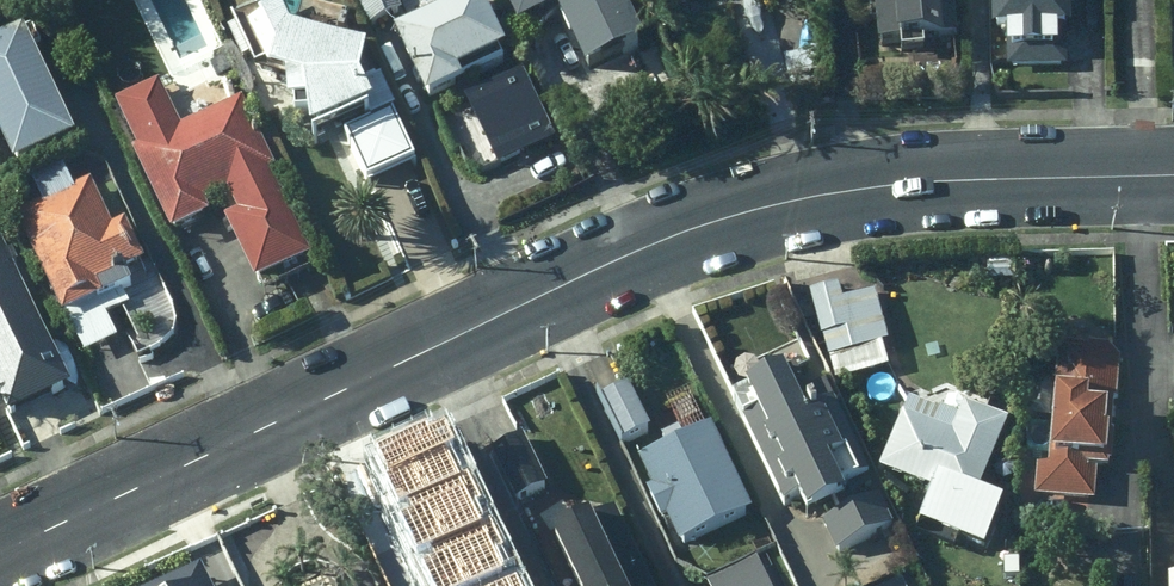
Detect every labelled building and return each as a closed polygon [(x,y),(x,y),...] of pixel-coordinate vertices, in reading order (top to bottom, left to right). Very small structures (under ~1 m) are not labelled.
[(413,167),(376,81),(358,88),(365,59),(337,52),(344,22),(299,11),(294,34),(278,0),(274,0),(226,22),(253,80),(267,74),(286,115),(307,115),(307,147),(348,130),(371,184),(413,167)] [(371,28),(404,14),(398,0),(359,0),(371,28)] [(390,40),(426,113),(466,94),(459,80),(507,56),(479,0),(473,0),(390,40)] [(520,27),(569,6),(567,0),(508,0),(520,27)] [(560,22),(585,78),(641,52),(617,0),(579,0),(584,11),(560,22)] [(878,52),(957,46),(954,0),(874,0),(878,52)] [(994,55),(1056,54),(1056,31),(1068,31),(1068,0),(993,0),(994,55)] [(0,46),(0,151),(13,177),(77,145),(21,35),(0,46)] [(516,78),(445,114),(480,181),(550,146),(516,78)] [(159,86),(111,109),(171,237),(217,216),(254,296),(314,268),(237,103),(179,129),(159,86)] [(41,214),(22,223),(87,362),(120,347),(106,317),(126,308),(115,285),(148,270),(127,224),(114,230),(92,184),(76,192),(66,171),(29,188),(41,214)] [(3,424),(66,397),(0,242),(0,417),(3,424)] [(842,287),(811,296),(836,386),(886,372),(879,347),(891,344),(878,294),(846,303),(842,287)] [(1121,340),(1058,337),(1053,463),(1034,462),(1033,502),(1090,505),(1092,470),(1116,471),(1121,340)] [(783,380),(735,404),(800,537),(815,529),(835,569),(904,535),(831,387),(795,405),(783,380)] [(632,384),(598,400),(622,451),(656,435),(632,384)] [(1021,425),(914,401),(882,477),(937,499),(923,534),(984,559),(1002,515),(986,509),(1021,425)] [(710,429),(632,465),(673,554),(751,518),(710,429)] [(521,433),(484,450),(510,505),(547,488),(521,433)] [(449,444),(369,481),(392,530),(472,493),(449,444)] [(472,493),(392,530),(414,579),(495,541),(472,493)] [(544,540),(565,585),(653,585),(617,507),(544,540)] [(414,579),(418,585),(515,585),(495,541),(414,579)] [(703,582),(705,585),(772,585),(758,557),(703,582)]
